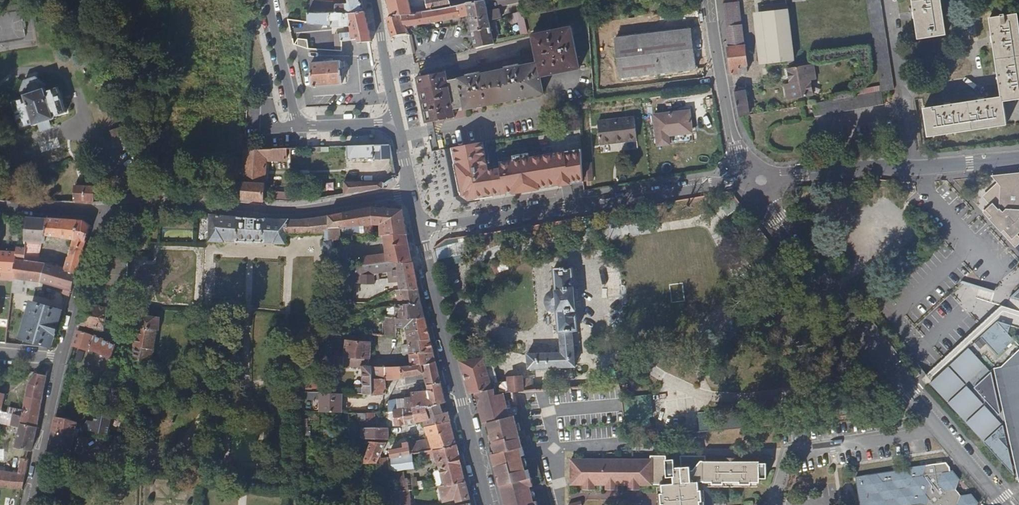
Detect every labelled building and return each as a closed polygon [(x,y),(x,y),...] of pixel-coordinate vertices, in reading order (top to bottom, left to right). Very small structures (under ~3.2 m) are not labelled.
[(351,4),(337,5),(337,12),(364,11),(362,0),(350,0),(351,4)] [(390,16),(401,14),(410,12),(408,0),(387,0),(390,16)] [(470,1),(470,0),(425,0),(427,9),(456,4),(470,1)] [(458,16),(468,14),(471,31),(491,27),(490,21),(489,19),(500,16),(498,8),(487,11),(485,0),(478,0),(470,1),(456,4),(458,16)] [(878,85),(879,91),(892,89),(879,0),(866,0),(878,85)] [(919,40),(946,36),(941,0),(913,0),(919,40)] [(1007,0),(995,0),(992,0),(994,15),(990,16),(1000,97),(924,109),(927,134),(1006,121),(1004,98),(1018,96),(1018,28),(1017,12),(1010,13),(1007,0)] [(746,71),(738,1),(722,2),(732,72),(746,71)] [(760,4),(760,11),(785,8),(785,1),(760,4)] [(427,9),(410,12),(401,14),(404,27),(412,26),(458,16),(456,4),(427,9)] [(786,8),(785,8),(760,11),(751,12),(757,63),(784,60),(785,63),(793,62),(786,8)] [(371,41),(364,11),(337,12),(329,12),(318,12),(307,12),(307,21),(307,23),(331,25),(331,19),(340,19),(341,26),(350,25),(351,32),(341,33),(342,40),(358,38),(359,42),(371,41)] [(404,27),(401,14),(390,16),(386,17),(390,35),(405,32),(404,27)] [(447,79),(445,72),(445,70),(431,72),(416,75),(416,76),(423,111),(424,110),(425,118),(426,121),(435,120),(455,116),(453,108),(463,106),(464,109),(499,102),(531,96),(543,94),(540,76),(579,68),(572,30),(571,27),(532,34),(532,36),(537,62),(527,64),(499,69),(447,79)] [(491,27),(471,31),(475,46),(494,43),(494,42),(493,39),(504,37),(502,30),(492,32),(491,27)] [(527,33),(525,27),(509,30),(510,36),(527,33)] [(620,78),(654,75),(696,70),(691,30),(650,34),(615,37),(620,78)] [(297,38),(295,46),(294,47),(295,47),(300,48),(303,38),(297,38)] [(154,59),(148,59),(142,63),(143,70),(146,75),(154,75),(159,70),(159,63),(154,59)] [(342,82),(341,60),(312,61),(313,83),(342,82)] [(813,78),(811,63),(785,67),(787,76),(789,76),(790,79),(787,80),(788,82),(783,83),(785,99),(811,95),(808,79),(813,78)] [(46,85),(38,79),(24,83),(21,94),(21,95),(22,96),(26,98),(26,94),(28,87),(35,85),(37,85),(45,90),(46,87),(46,85)] [(37,85),(35,85),(28,87),(26,94),(26,98),(26,101),(15,104),(23,130),(34,126),(35,128),(41,126),(49,123),(55,121),(55,119),(67,115),(59,90),(47,93),(47,91),(45,90),(37,85)] [(879,91),(878,85),(856,89),(857,95),(879,91)] [(749,114),(744,89),(735,90),(739,116),(749,114)] [(881,103),(879,91),(857,95),(810,103),(812,115),(881,103)] [(685,118),(684,113),(655,116),(658,145),(670,144),(669,135),(669,131),(692,129),(691,118),(685,118)] [(637,138),(636,116),(598,119),(600,142),(617,141),(617,140),(637,138)] [(486,140),(479,141),(452,145),(452,147),(455,147),(458,162),(457,162),(456,160),(455,161),(461,192),(465,191),(474,197),(494,194),(493,191),(499,191),(502,193),(515,191),(515,193),(541,189),(540,186),(561,183),(561,185),(565,185),(572,183),(572,180),(584,178),(583,163),(583,160),(581,149),(529,157),(528,153),(513,155),(513,159),(490,162),(486,140)] [(394,157),(391,143),(347,145),(350,158),(394,157)] [(287,160),(287,148),(245,150),(242,200),(265,202),(267,161),(287,160)] [(594,180),(593,166),(584,167),(585,181),(594,180)] [(1018,243),(1018,235),(1018,234),(1014,229),(1018,225),(1018,173),(993,176),(1001,185),(997,185),(994,189),(995,191),(994,192),(990,193),(990,200),(993,200),(996,202),(984,212),(1015,246),(1018,243)] [(383,187),(380,175),(344,182),(346,194),(381,188),(383,187)] [(95,188),(77,187),(77,205),(95,206),(95,188)] [(393,233),(406,233),(402,210),(399,209),(375,207),(370,207),(343,213),(344,226),(379,224),(380,231),(380,234),(384,234),(393,233)] [(328,215),(330,227),(344,226),(343,213),(328,215)] [(331,239),(330,227),(328,215),(302,218),(295,219),(275,219),(211,215),(210,240),(225,241),(225,239),(274,242),(274,243),(285,244),(285,234),(324,234),(325,243),(323,243),(324,268),(334,267),(334,266),(331,239)] [(43,241),(44,234),(46,218),(27,217),(26,222),(25,240),(43,241)] [(65,269),(76,272),(90,225),(83,220),(46,218),(44,234),(75,239),(70,257),(68,257),(65,269)] [(359,255),(359,264),(411,261),(406,233),(393,233),(384,234),(385,254),(359,255)] [(468,261),(467,245),(434,249),(438,265),(468,261)] [(15,251),(15,260),(24,261),(25,247),(16,246),(15,251)] [(203,257),(204,247),(196,247),(195,256),(203,257)] [(0,250),(0,271),(13,272),(15,260),(15,251),(0,250)] [(24,261),(15,260),(13,272),(13,276),(41,281),(45,263),(24,261)] [(398,280),(399,288),(418,287),(412,261),(411,261),(359,264),(338,266),(337,283),(373,282),(373,278),(379,278),(378,271),(387,271),(388,281),(398,280)] [(64,288),(71,290),(76,272),(65,269),(45,263),(41,281),(64,288)] [(579,329),(577,267),(558,268),(558,290),(555,291),(553,291),(551,293),(550,295),(549,297),(548,299),(548,301),(549,304),(550,306),(552,307),(554,308),(556,309),(559,309),(560,330),(561,330),(562,351),(536,352),(536,367),(575,366),(574,329),(579,329)] [(399,305),(421,303),(418,287),(399,288),(396,289),(399,305)] [(963,338),(948,351),(922,374),(1010,476),(1006,458),(1009,456),(1015,481),(1018,480),(1018,288),(963,338)] [(382,307),(381,295),(367,301),(364,301),(364,308),(382,307)] [(58,308),(34,300),(23,336),(46,344),(58,308)] [(397,317),(424,317),(421,303),(399,305),(395,305),(397,317)] [(107,308),(86,304),(79,323),(103,328),(104,321),(107,308)] [(158,317),(140,314),(138,325),(133,353),(136,362),(148,367),(154,328),(157,328),(158,317)] [(382,334),(394,335),(395,317),(383,316),(382,334)] [(424,317),(397,317),(397,327),(407,327),(408,344),(409,354),(410,364),(422,362),(435,361),(424,317)] [(89,348),(94,335),(77,329),(73,344),(88,349),(89,348)] [(94,335),(89,348),(101,352),(112,356),(116,343),(94,335)] [(344,356),(368,358),(370,341),(364,340),(346,339),(344,356)] [(82,375),(85,375),(89,352),(74,349),(69,382),(80,384),(82,375)] [(373,379),(372,366),(368,366),(368,358),(344,356),(343,365),(362,368),(363,385),(355,385),(355,391),(373,391),(373,379)] [(477,392),(492,388),(484,358),(461,360),(470,394),(477,392)] [(424,372),(426,384),(440,382),(435,361),(422,362),(424,372)] [(422,362),(410,364),(401,365),(403,374),(424,372),(422,362)] [(373,379),(385,379),(401,376),(403,374),(401,365),(394,366),(385,366),(372,366),(373,379)] [(7,413),(12,414),(20,415),(19,422),(36,425),(40,404),(46,374),(35,372),(26,387),(22,409),(8,406),(7,413)] [(502,393),(504,393),(507,393),(519,392),(532,391),(531,380),(522,381),(522,378),(509,379),(509,382),(502,383),(502,393)] [(385,392),(385,379),(373,379),(373,391),(373,392),(385,392)] [(405,398),(407,407),(412,406),(420,405),(439,401),(445,400),(440,382),(426,384),(427,389),(410,392),(411,396),(405,398)] [(533,495),(528,496),(526,491),(532,490),(526,467),(521,469),(519,463),(525,462),(523,456),(522,450),(526,449),(523,439),(517,440),(515,434),(521,432),(518,418),(514,419),(509,400),(505,401),(504,393),(502,393),(496,394),(496,387),(492,388),(477,392),(486,425),(487,426),(490,425),(498,456),(495,457),(496,463),(497,468),(506,504),(536,504),(533,495)] [(342,412),(341,391),(320,392),(320,412),(335,412),(342,412)] [(397,399),(399,408),(402,408),(407,407),(405,398),(397,399)] [(388,401),(389,410),(393,409),(399,408),(397,399),(388,401)] [(424,425),(450,420),(447,410),(442,411),(439,401),(420,405),(422,421),(424,425)] [(414,422),(422,421),(420,405),(412,406),(414,422)] [(414,422),(412,406),(407,407),(402,408),(404,423),(414,422)] [(402,408),(399,408),(393,409),(394,424),(404,423),(402,408)] [(110,411),(109,411),(102,410),(96,409),(93,419),(88,418),(83,425),(82,427),(95,430),(104,432),(107,432),(110,411)] [(383,411),(382,427),(383,427),(383,426),(394,424),(393,409),(389,410),(383,411)] [(357,420),(357,412),(348,412),(348,422),(357,422),(357,420)] [(30,449),(36,425),(19,422),(20,415),(12,414),(10,425),(18,426),(15,446),(29,449),(30,449)] [(52,430),(73,433),(76,422),(64,417),(56,416),(52,430)] [(408,445),(409,453),(411,452),(421,450),(455,443),(450,420),(424,425),(426,436),(428,436),(429,440),(408,445)] [(95,430),(82,427),(81,435),(79,443),(92,445),(93,440),(95,430)] [(383,427),(382,427),(365,427),(364,439),(386,439),(383,427)] [(310,438),(310,428),(300,428),(300,438),(310,438)] [(70,455),(73,433),(52,430),(46,457),(89,463),(92,445),(79,443),(77,456),(70,455)] [(104,432),(95,430),(93,440),(102,442),(104,432)] [(376,462),(378,459),(382,448),(385,441),(370,441),(364,461),(363,463),(376,462)] [(391,451),(391,456),(409,453),(408,445),(407,442),(400,444),(401,448),(391,451)] [(458,455),(455,443),(421,450),(422,458),(436,455),(438,461),(439,461),(455,458),(454,456),(458,455)] [(391,456),(394,470),(414,466),(411,452),(409,453),(391,456)] [(639,454),(639,459),(569,458),(569,484),(582,484),(582,488),(594,488),(594,484),(604,484),(604,488),(616,488),(616,485),(627,485),(627,488),(634,488),(639,489),(639,485),(661,485),(661,494),(657,494),(657,497),(658,504),(700,504),(700,503),(703,503),(703,492),(699,492),(698,481),(708,481),(708,485),(719,485),(719,481),(735,481),(735,486),(746,486),(746,482),(756,482),(756,477),(763,477),(763,462),(756,462),(756,460),(731,460),(731,457),(721,457),(721,459),(700,459),(700,455),(675,454),(674,465),(668,465),(667,459),(659,459),(659,454),(639,454)] [(460,462),(458,455),(454,456),(455,458),(439,461),(440,467),(460,462)] [(394,470),(391,456),(378,459),(376,462),(378,472),(394,470)] [(21,488),(28,459),(27,459),(20,458),(19,473),(0,471),(0,486),(21,488)] [(444,481),(464,478),(460,462),(440,467),(441,468),(444,481)] [(975,500),(969,493),(959,493),(954,487),(956,477),(950,470),(947,470),(947,467),(942,462),(902,468),(902,470),(852,478),(856,497),(861,497),(861,503),(860,503),(861,504),(913,504),(916,504),(919,504),(974,504),(975,500)] [(444,481),(441,468),(435,469),(433,471),(436,483),(440,482),(444,481)] [(402,481),(401,473),(388,475),(389,482),(402,481)] [(397,490),(399,490),(409,488),(430,484),(428,478),(402,483),(396,484),(397,490)] [(469,497),(464,478),(444,481),(440,482),(443,495),(447,495),(448,498),(452,497),(452,498),(457,497),(457,499),(469,497)] [(409,488),(399,490),(400,504),(411,504),(409,488)] [(400,504),(399,490),(397,490),(391,492),(393,504),(394,504),(400,504)]
